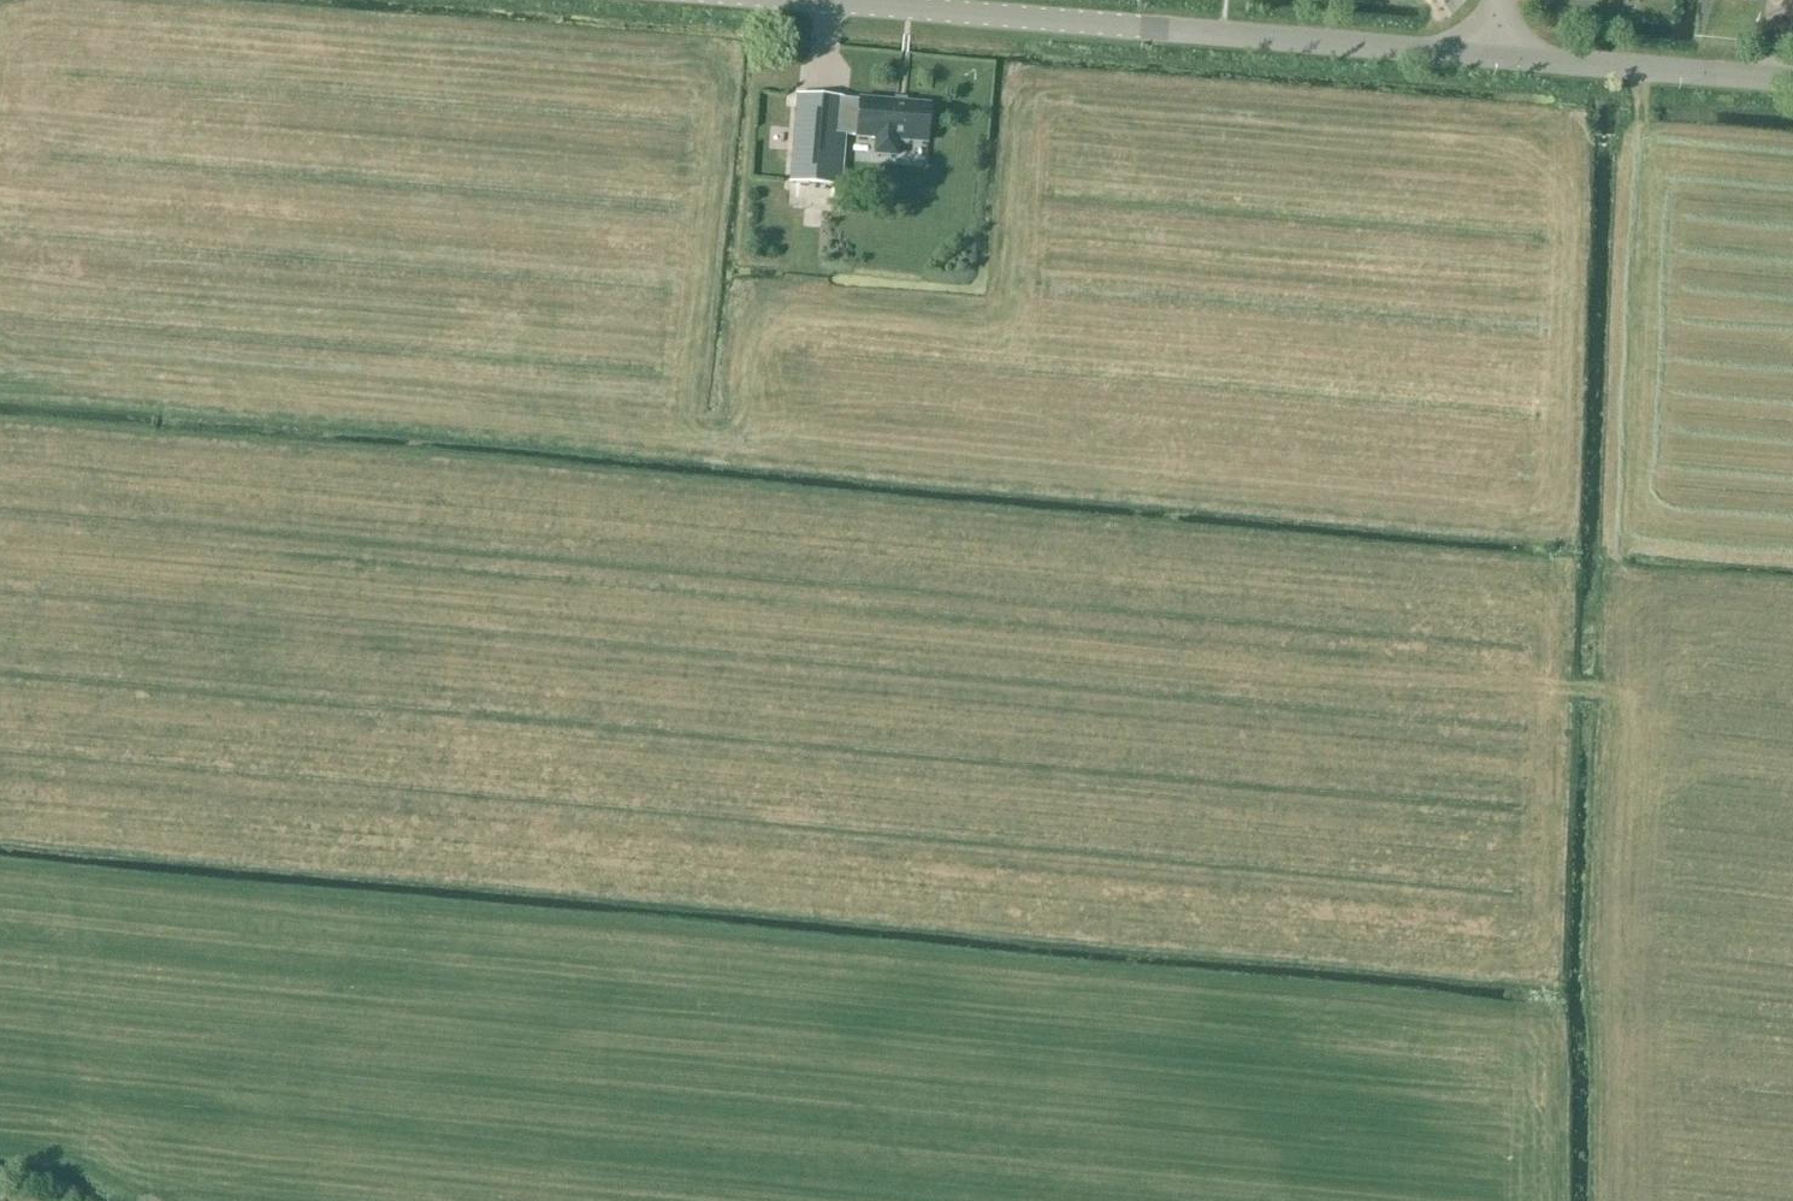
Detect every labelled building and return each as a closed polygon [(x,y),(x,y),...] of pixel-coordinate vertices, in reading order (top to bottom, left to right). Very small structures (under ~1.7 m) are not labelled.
[(878,104),(847,101),(847,100),(797,95),(789,183),(838,188),(843,132),(875,135),(875,139),(876,139),(875,154),(896,156),(898,141),(924,144),(928,105),(878,100),(878,104)]
